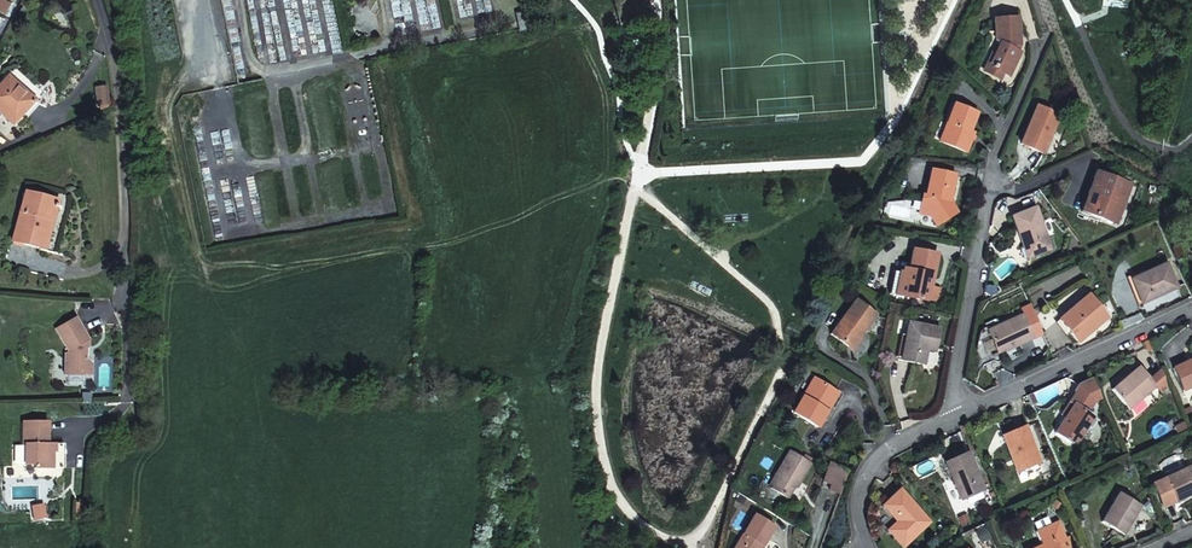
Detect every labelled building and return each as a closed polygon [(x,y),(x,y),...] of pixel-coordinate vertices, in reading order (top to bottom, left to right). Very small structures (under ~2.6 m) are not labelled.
[(0,0),(0,12),(4,14),(9,4),(0,0)] [(524,9),(514,12),(517,30),(528,28),(524,9)] [(993,68),(1003,73),(1009,76),(1020,52),(1014,50),(1019,39),(1018,18),(993,19),(995,41),(999,43),(994,55),(990,64),(994,66),(993,68)] [(620,40),(613,41),(614,54),(621,53),(620,40)] [(1000,80),(1003,73),(993,68),(994,66),(990,64),(994,55),(989,52),(981,71),(1000,80)] [(7,76),(4,79),(18,90),(20,87),(7,76)] [(12,122),(33,98),(20,87),(18,90),(4,79),(0,83),(0,112),(12,122)] [(105,90),(94,90),(95,107),(106,107),(105,90)] [(954,103),(947,122),(950,124),(943,142),(967,151),(974,132),(970,130),(977,112),(954,103)] [(1059,116),(1036,106),(1020,143),(1042,153),(1059,116)] [(950,124),(947,122),(940,141),(943,142),(950,124)] [(923,195),(919,211),(929,213),(937,225),(956,212),(949,200),(954,175),(932,170),(926,196),(923,195)] [(1097,172),(1089,194),(1098,198),(1092,214),(1117,223),(1130,185),(1097,172)] [(43,217),(51,219),(55,204),(36,199),(38,195),(24,191),(11,240),(39,247),(46,224),(41,223),(43,217)] [(1098,198),(1089,194),(1082,211),(1092,214),(1098,198)] [(36,199),(55,204),(56,200),(38,195),(36,199)] [(1010,217),(1018,237),(1021,235),(1030,257),(1050,248),(1034,208),(1010,217)] [(44,248),(51,219),(43,217),(41,223),(46,224),(39,247),(44,248)] [(1021,235),(1018,237),(1027,258),(1030,257),(1021,235)] [(903,268),(902,272),(898,295),(925,300),(927,284),(929,278),(932,278),(936,254),(912,250),(908,270),(903,268)] [(1165,263),(1130,280),(1141,303),(1176,287),(1165,263)] [(898,295),(902,272),(893,271),(889,294),(898,295)] [(938,286),(927,284),(925,300),(935,301),(938,286)] [(649,292),(643,295),(647,302),(653,299),(649,292)] [(1058,319),(1078,342),(1106,318),(1087,295),(1058,319)] [(860,328),(864,331),(876,314),(855,299),(829,334),(847,346),(860,328)] [(997,352),(1010,347),(1011,348),(1033,338),(1023,314),(987,331),(997,352)] [(74,317),(55,328),(63,343),(67,350),(63,352),(64,374),(87,374),(86,357),(82,353),(82,349),(86,347),(83,342),(87,339),(74,317)] [(936,348),(939,328),(907,323),(901,360),(923,363),(927,347),(936,348)] [(866,332),(864,331),(860,328),(847,346),(853,351),(866,332)] [(1191,359),(1173,368),(1183,391),(1191,387),(1191,360),(1191,359)] [(1155,387),(1138,367),(1111,390),(1128,410),(1155,387)] [(823,409),(833,391),(812,379),(792,413),(817,428),(827,411),(823,409)] [(1102,400),(1092,379),(1079,385),(1075,392),(1076,393),(1069,404),(1073,406),(1064,419),(1055,433),(1069,443),(1079,440),(1088,426),(1085,424),(1091,415),(1093,417),(1099,408),(1092,404),(1093,403),(1102,400)] [(837,394),(833,391),(823,409),(827,411),(837,394)] [(1031,393),(1027,395),(1031,405),(1036,403),(1031,393)] [(1060,416),(1064,419),(1073,406),(1069,404),(1060,416)] [(48,442),(48,420),(23,420),(23,443),(25,444),(25,464),(34,464),(35,467),(52,467),(52,443),(48,442)] [(1187,429),(1184,422),(1173,427),(1176,434),(1187,429)] [(1001,436),(1017,472),(1040,462),(1024,426),(1001,436)] [(797,480),(800,481),(809,464),(788,452),(768,487),(787,498),(797,480)] [(968,453),(945,464),(962,500),(984,490),(968,453)] [(1040,462),(1017,472),(1020,479),(1043,468),(1040,462)] [(840,467),(834,463),(824,483),(830,486),(840,467)] [(1159,479),(1151,483),(1163,507),(1191,494),(1191,464),(1159,479)] [(839,493),(849,472),(840,467),(830,486),(829,488),(839,493)] [(1156,471),(1147,475),(1151,483),(1159,479),(1156,471)] [(898,522),(892,527),(907,544),(930,522),(900,490),(883,506),(898,522)] [(1101,522),(1123,535),(1140,506),(1118,493),(1101,522)] [(758,545),(761,547),(773,526),(753,515),(734,547),(756,547),(758,545)] [(1073,547),(1068,536),(1065,538),(1057,521),(1034,532),(1040,546),(1036,547),(1072,547),(1073,547)] [(990,535),(985,526),(978,529),(982,539),(990,535)] [(907,544),(892,527),(889,530),(905,546),(907,544)]
